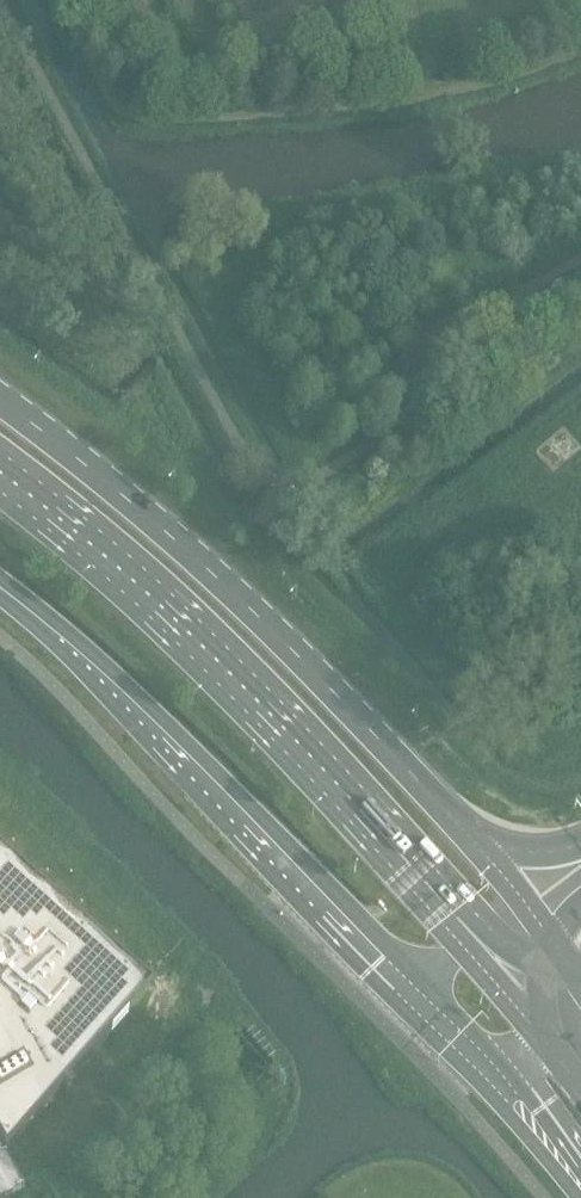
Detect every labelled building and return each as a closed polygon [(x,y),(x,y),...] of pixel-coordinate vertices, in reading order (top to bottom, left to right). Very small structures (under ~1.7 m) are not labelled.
[(25,1184),(6,1152),(112,1036),(110,1035),(148,992),(7,866),(0,874),(0,1197),(25,1184)]
